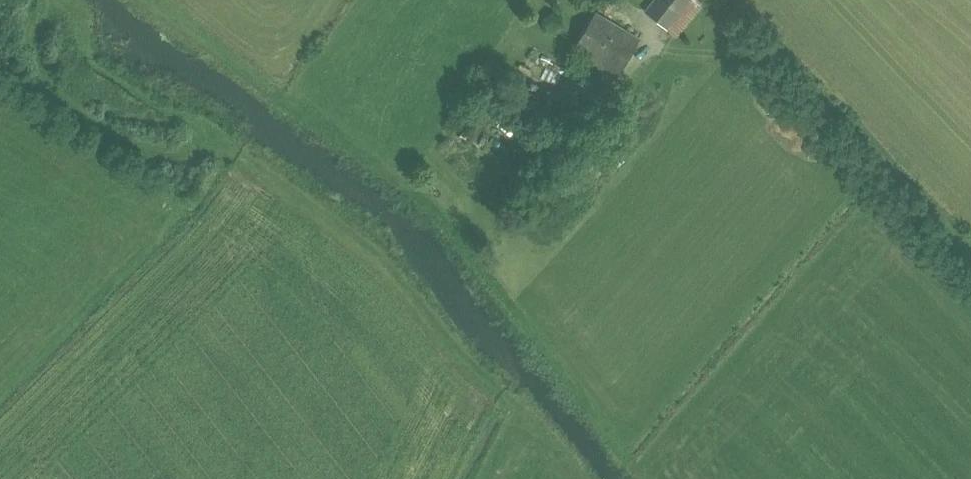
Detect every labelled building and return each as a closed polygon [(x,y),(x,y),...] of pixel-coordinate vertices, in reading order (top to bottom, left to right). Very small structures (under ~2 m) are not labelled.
[(645,11),(681,40),(713,0),(655,0),(645,11)] [(616,78),(639,39),(595,13),(572,53),(616,78)]
